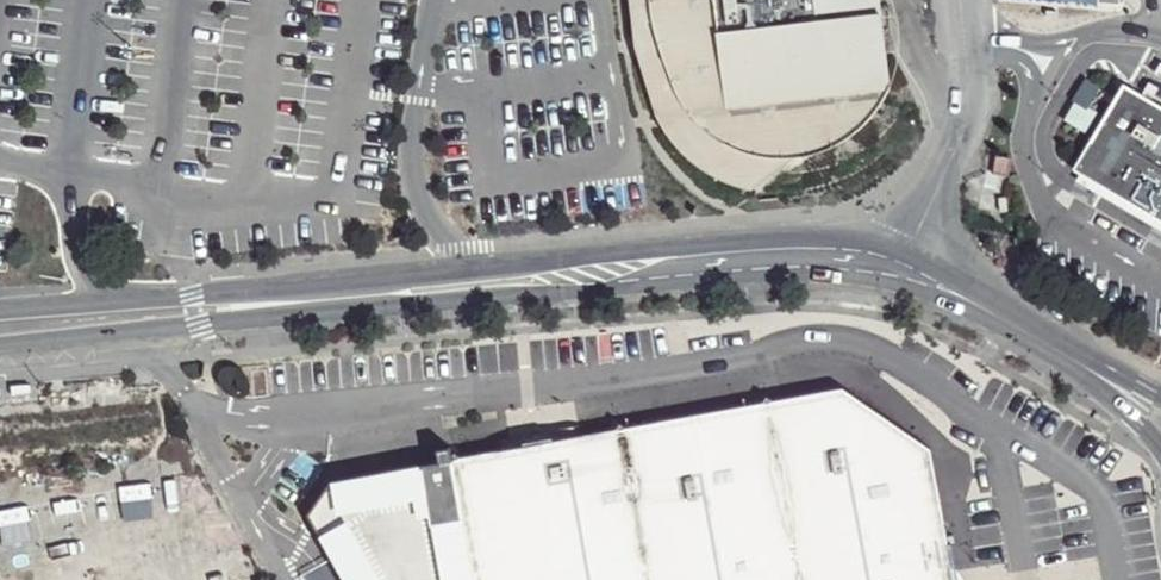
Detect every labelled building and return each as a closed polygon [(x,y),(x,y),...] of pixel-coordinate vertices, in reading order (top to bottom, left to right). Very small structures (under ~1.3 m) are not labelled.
[(809,155),(825,150),(837,145),(847,138),(868,121),(881,104),(890,87),(880,0),(630,0),(636,47),(658,118),(667,132),(674,142),(693,162),(720,179),(740,187),(753,190),(809,155)] [(1126,79),(1073,169),(1074,169),(1073,170),(1154,216),(1160,221),(1160,99),(1126,79)] [(336,484),(313,528),(333,573),(322,579),(963,579),(961,578),(938,449),(848,391),(336,484)]
